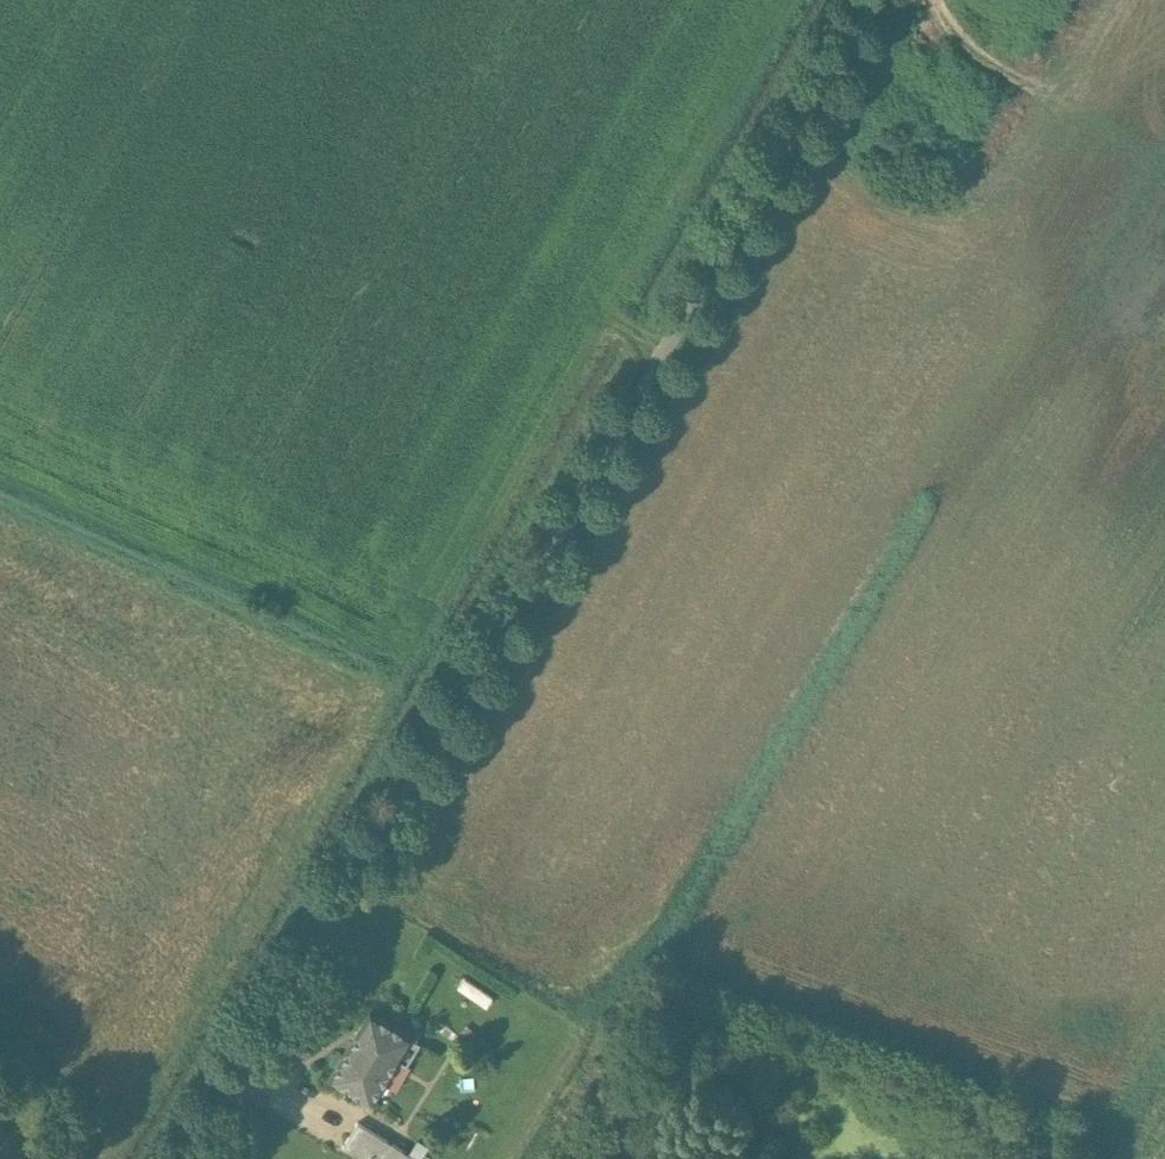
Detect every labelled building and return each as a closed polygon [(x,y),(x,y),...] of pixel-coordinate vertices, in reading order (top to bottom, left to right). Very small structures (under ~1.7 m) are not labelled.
[(418,1040),(371,1011),(332,1077),(371,1100),(397,1056),(407,1061),(418,1040)] [(356,1121),(341,1147),(361,1158),(419,1158),(356,1121)]
